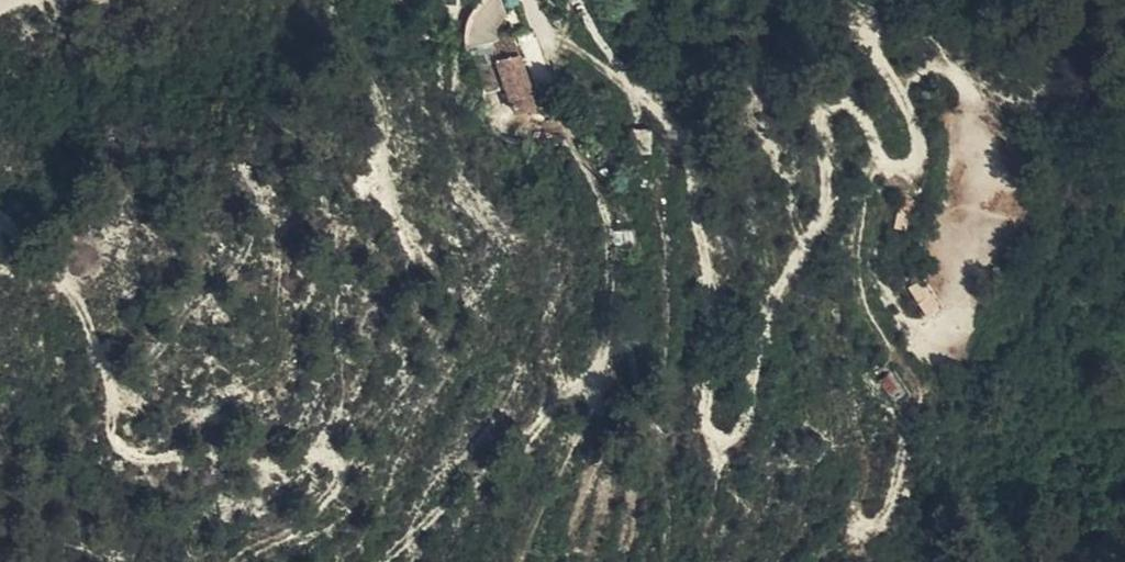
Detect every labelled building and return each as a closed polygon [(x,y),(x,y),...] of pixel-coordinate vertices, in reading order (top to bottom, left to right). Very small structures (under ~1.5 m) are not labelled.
[(470,15),(485,14),(497,13),(501,2),(497,0),(476,0),(472,9),(470,12),(470,15)] [(485,14),(470,15),(470,22),(472,30),(479,46),(491,42),(496,54),(498,60),(494,62),(515,116),(539,107),(513,34),(498,39),(491,25),(497,13),(485,14)] [(479,46),(483,59),(496,54),(491,42),(479,46)]
